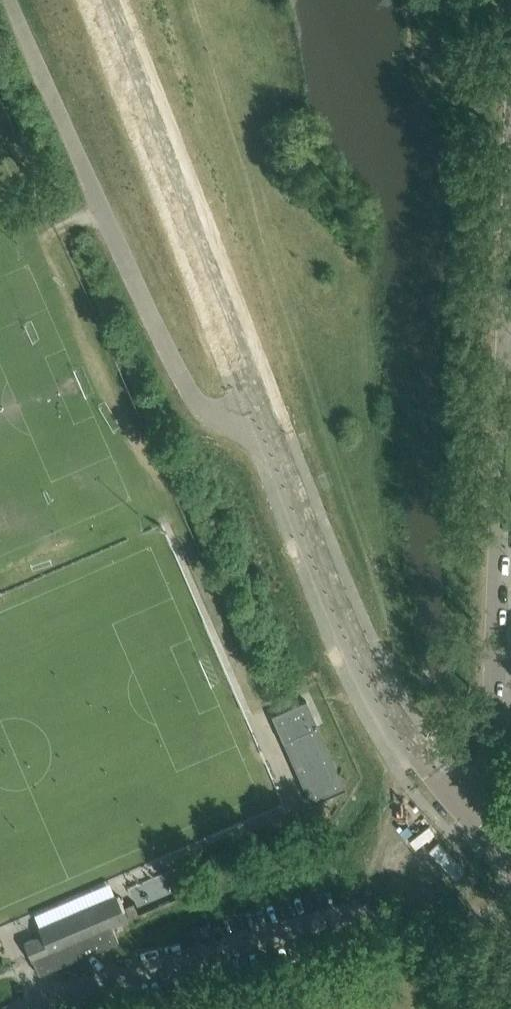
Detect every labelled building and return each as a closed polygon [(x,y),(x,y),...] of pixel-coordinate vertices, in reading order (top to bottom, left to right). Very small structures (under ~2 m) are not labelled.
[(306,699),(271,714),(310,803),(345,788),(306,699)] [(38,972),(117,939),(111,924),(125,918),(114,894),(39,927),(42,934),(25,941),(38,972)]
